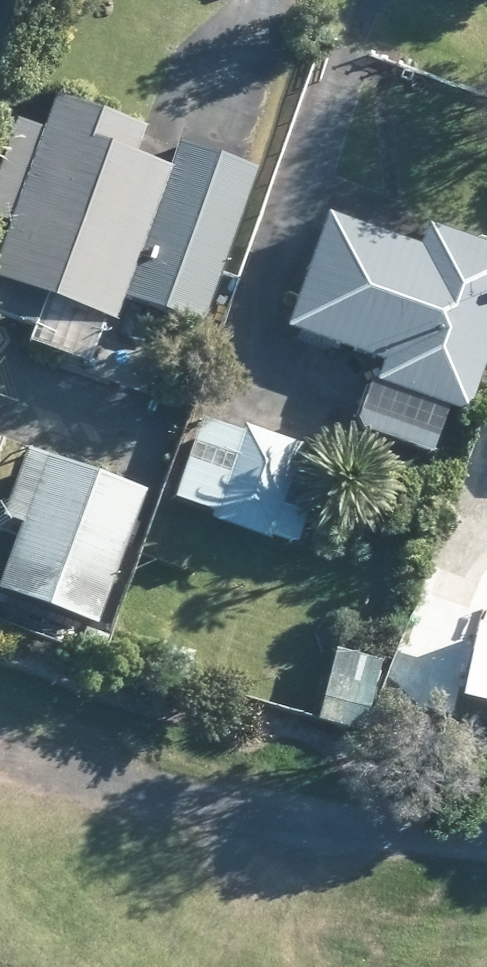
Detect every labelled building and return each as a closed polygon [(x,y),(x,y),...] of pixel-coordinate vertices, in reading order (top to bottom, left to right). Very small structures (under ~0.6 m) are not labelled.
[(127,137),(129,130),(41,97),(28,129),(3,120),(0,127),(0,319),(21,327),(16,342),(46,353),(77,365),(95,320),(99,321),(111,295),(187,325),(245,170),(167,141),(156,169),(119,155),(127,137)] [(419,227),(412,224),(404,247),(313,214),(272,326),(367,360),(346,418),(352,428),(366,433),(418,452),(433,407),(452,414),(486,315),(486,251),(419,227)] [(10,409),(87,440),(102,401),(25,370),(10,409)] [(290,541),(318,456),(291,446),(293,442),(233,420),(189,425),(164,497),(204,510),(201,517),(219,523),(211,547),(254,563),(264,533),(290,541)] [(131,492),(46,463),(50,451),(31,445),(28,453),(14,449),(0,490),(0,519),(7,521),(0,541),(0,596),(83,626),(131,492)] [(481,607),(476,624),(470,623),(451,698),(486,707),(486,608),(481,607)] [(92,656),(101,637),(81,627),(71,647),(92,656)]
